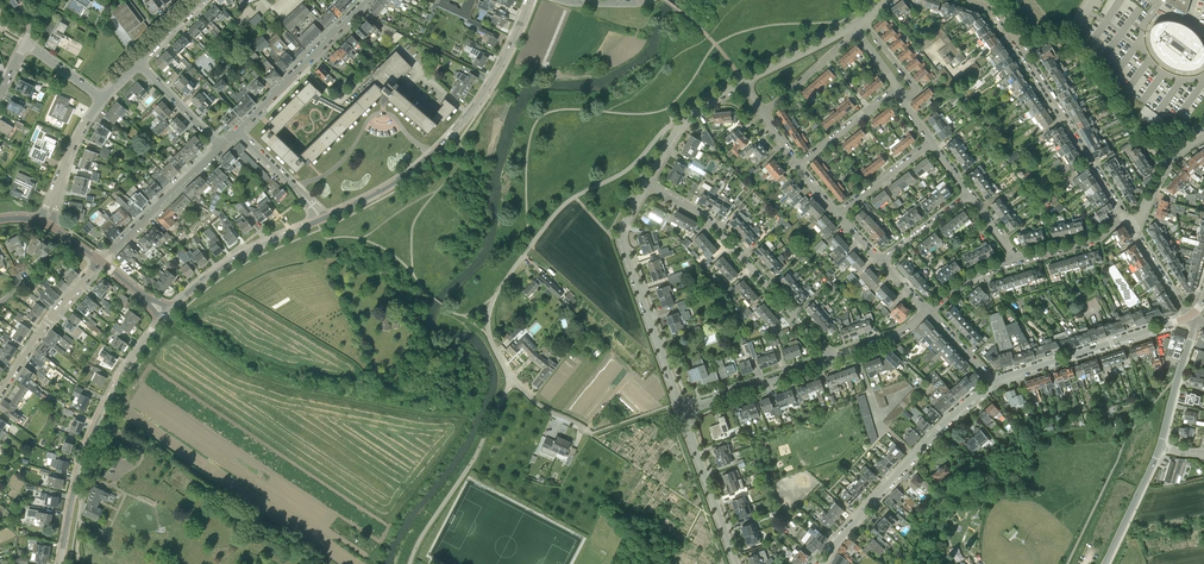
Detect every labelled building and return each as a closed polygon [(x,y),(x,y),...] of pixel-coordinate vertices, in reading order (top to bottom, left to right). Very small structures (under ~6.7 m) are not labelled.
[(66,6),(80,15),(86,7),(87,8),(91,1),(90,0),(70,0),(66,6)] [(160,3),(158,0),(145,0),(144,2),(145,3),(153,13),(159,9),(157,5),(160,3)] [(347,9),(339,0),(334,0),(332,2),(334,5),(342,13),(347,9)] [(352,5),(347,0),(339,0),(347,9),(352,5)] [(388,9),(386,7),(377,0),(369,10),(376,17),(380,13),(383,15),(388,9)] [(395,7),(396,5),(390,2),(388,0),(377,0),(386,7),(388,9),(393,11),(394,9),(395,7)] [(438,6),(468,20),(468,17),(475,0),(464,0),(461,9),(457,7),(457,6),(449,3),(450,0),(441,0),(438,6)] [(903,13),(906,11),(907,13),(911,10),(909,8),(910,8),(907,4),(908,3),(905,0),(903,0),(897,5),(903,13)] [(932,9),(935,0),(927,0),(926,6),(925,7),(932,9)] [(932,9),(929,11),(937,14),(942,1),(939,0),(935,0),(932,9)] [(1164,3),(1165,3),(1166,2),(1186,14),(1191,0),(1166,0),(1164,3)] [(125,2),(111,12),(128,33),(129,32),(135,40),(150,29),(144,21),(145,20),(131,2),(127,5),(125,2)] [(488,4),(484,2),(482,6),(493,11),(495,6),(488,4)] [(945,14),(947,15),(951,4),(944,2),(941,11),(940,11),(939,13),(943,17),(944,15),(945,14)] [(305,49),(314,40),(322,32),(314,23),(310,27),(306,31),(299,38),(296,34),(299,32),(295,27),(310,12),(303,4),(282,22),(290,31),(305,49)] [(950,15),(953,16),(957,6),(951,4),(947,15),(947,16),(942,20),(944,23),(949,19),(950,15)] [(210,10),(217,17),(219,19),(223,15),(227,19),(230,16),(220,5),(218,8),(215,5),(210,10)] [(338,18),(342,13),(334,5),(330,9),(338,18)] [(904,14),(903,13),(897,5),(892,9),(899,18),(904,14)] [(332,23),(338,18),(330,9),(327,6),(324,8),(323,7),(321,9),(324,13),(332,23)] [(954,17),(955,17),(965,9),(957,6),(953,16),(953,17),(954,17)] [(332,23),(324,13),(321,15),(315,8),(311,13),(319,21),(326,29),(333,23),(332,23)] [(961,23),(963,21),(975,12),(965,9),(955,17),(961,23)] [(212,22),(217,17),(210,10),(204,15),(212,22)] [(496,11),(491,22),(502,27),(507,17),(500,14),(500,13),(496,11)] [(969,23),(971,25),(981,17),(982,17),(979,13),(977,14),(975,12),(963,21),(966,25),(969,23)] [(258,13),(249,21),(254,26),(263,18),(258,13)] [(54,29),(63,34),(71,20),(61,15),(54,29)] [(485,30),(484,30),(484,29),(482,28),(482,29),(481,28),(483,24),(475,20),(468,17),(468,20),(466,24),(472,27),(478,30),(477,32),(480,33),(480,34),(488,38),(486,43),(493,46),(497,38),(492,36),(493,34),(485,30)] [(971,35),(974,33),(986,24),(981,17),(971,25),(973,27),(968,31),(971,35)] [(887,32),(893,28),(895,26),(892,23),(890,24),(889,23),(888,23),(884,18),(873,27),(877,32),(883,27),(887,32)] [(194,25),(201,32),(207,27),(200,19),(194,25)] [(361,27),(374,40),(375,41),(379,37),(378,36),(381,32),(374,25),(373,26),(367,21),(361,27)] [(1203,43),(1202,42),(1200,38),(1197,34),(1195,32),(1192,29),(1188,26),(1185,25),(1181,23),(1176,22),(1172,21),(1167,21),(1161,22),(1159,23),(1156,24),(1155,25),(1153,27),(1152,28),(1150,31),(1150,32),(1149,37),(1150,42),(1151,46),(1153,50),(1156,55),(1158,58),(1162,62),(1166,65),(1169,67),(1172,68),(1177,70),(1182,71),(1188,72),(1192,71),(1197,70),(1199,69),(1201,68),(1203,66),(1203,64),(1203,45),(1203,43)] [(215,31),(218,28),(213,23),(210,25),(213,29),(215,31)] [(974,33),(979,39),(991,30),(986,24),(974,33)] [(198,35),(201,32),(194,25),(188,31),(191,34),(195,38),(197,37),(197,38),(199,36),(198,35)] [(372,42),(374,40),(361,27),(356,32),(365,41),(368,39),(372,42)] [(895,42),(901,38),(903,36),(900,33),(898,34),(897,33),(896,33),(893,28),(887,32),(881,37),(885,42),(891,37),(895,42)] [(941,38),(944,41),(949,37),(941,28),(936,32),(941,38)] [(63,34),(54,29),(45,45),(55,50),(63,34)] [(219,35),(215,31),(213,29),(210,32),(216,38),(219,35)] [(984,44),(987,42),(995,35),(991,30),(979,39),(977,41),(981,46),(984,44)] [(295,60),(294,60),(286,51),(289,48),(287,46),(281,39),(276,33),(267,41),(269,44),(270,45),(270,47),(272,50),(288,66),(295,60)] [(178,41),(185,49),(191,43),(183,35),(178,41)] [(294,60),(297,57),(304,50),(298,42),(294,39),(291,35),(288,38),(291,42),(287,46),(289,48),(286,51),(294,60)] [(992,48),(1000,42),(995,35),(987,42),(992,48)] [(269,44),(267,41),(262,36),(253,44),(260,52),(269,44)] [(346,41),(355,50),(361,45),(352,36),(346,41)] [(388,40),(393,45),(396,42),(391,37),(388,40)] [(903,52),(909,48),(911,46),(908,43),(906,44),(905,43),(904,43),(901,38),(895,42),(889,47),(893,52),(899,47),(903,52)] [(180,54),(185,49),(178,41),(172,46),(180,54)] [(356,51),(355,50),(346,41),(341,47),(351,57),(352,58),(354,55),(354,54),(356,51)] [(483,47),(471,41),(468,46),(472,48),(469,53),(477,56),(474,61),(472,64),(477,66),(478,65),(482,67),(487,58),(483,55),(484,53),(481,52),(483,47)] [(961,63),(966,59),(956,47),(952,41),(947,45),(950,50),(951,50),(961,63)] [(989,55),(992,59),(1005,49),(1000,42),(992,48),(994,52),(989,55)] [(1044,63),(1058,55),(1056,52),(1053,48),(1054,47),(1050,42),(1041,49),(1036,52),(1039,57),(1042,62),(1044,63)] [(83,61),(92,48),(84,43),(78,56),(76,55),(75,56),(83,61)] [(848,53),(855,61),(858,58),(856,55),(859,53),(860,56),(864,53),(861,50),(857,45),(848,53)] [(335,52),(342,60),(346,63),(347,65),(350,63),(348,61),(348,60),(351,57),(341,47),(335,52)] [(912,62),(917,58),(919,56),(916,52),(914,54),(913,52),(912,53),(909,48),(903,52),(898,57),(901,62),(907,57),(912,62)] [(252,63),(259,57),(252,49),(245,56),(252,63)] [(997,65),(999,63),(1009,55),(1005,49),(992,59),(990,61),(994,67),(997,65)] [(283,71),(288,66),(272,50),(271,51),(270,53),(270,54),(271,56),(276,60),(274,62),(276,64),(275,64),(276,65),(276,64),(283,71)] [(161,57),(168,64),(174,59),(167,51),(161,57)] [(312,162),(362,114),(383,94),(388,98),(387,99),(428,134),(433,127),(435,128),(437,125),(437,124),(440,120),(443,123),(455,107),(445,99),(441,103),(443,104),(431,119),(392,87),(412,68),(396,51),(371,76),(378,83),(377,85),(375,83),(299,157),(276,135),(312,99),(315,100),(314,103),(317,105),(320,98),(319,97),(322,94),(317,89),(309,82),(270,122),(274,126),(270,129),(269,128),(260,138),(296,173),(305,163),(304,162),(308,158),(312,162)] [(339,63),(342,60),(335,52),(330,58),(337,66),(340,63),(339,63)] [(843,66),(845,69),(848,66),(846,64),(849,62),(851,65),(855,61),(848,53),(838,61),(843,66)] [(943,59),(947,64),(948,64),(956,59),(954,56),(953,56),(951,53),(943,59)] [(998,74),(1001,71),(1014,62),(1009,55),(999,63),(1002,66),(1004,69),(1002,70),(1001,69),(999,71),(998,70),(996,71),(998,74)] [(1048,71),(1057,65),(1055,61),(1060,57),(1058,55),(1044,63),(1048,71)] [(162,70),(168,64),(161,57),(155,62),(158,66),(162,70)] [(272,87),(277,82),(283,77),(275,68),(275,69),(265,57),(260,62),(269,73),(264,78),(272,87)] [(920,72),(925,68),(927,66),(924,62),(922,64),(921,62),(917,58),(912,62),(906,67),(909,72),(915,67),(920,72)] [(185,68),(187,66),(182,61),(179,64),(184,70),(185,68)] [(1005,74),(1007,77),(1018,69),(1014,62),(1001,71),(1004,75),(1005,74)] [(185,68),(187,71),(193,66),(190,63),(189,64),(187,66),(185,68)] [(231,74),(235,71),(228,64),(225,67),(231,74)] [(1048,71),(1052,76),(1065,68),(1064,67),(1065,66),(1064,64),(1059,67),(1057,65),(1048,71)] [(329,74),(321,66),(315,72),(325,82),(328,79),(331,82),(334,79),(329,74)] [(1055,82),(1069,74),(1066,70),(1068,69),(1066,67),(1065,68),(1052,76),(1055,82)] [(244,89),(252,98),(255,95),(264,86),(257,79),(261,74),(255,68),(250,73),(254,77),(247,85),(244,81),(240,85),(239,83),(238,83),(243,89),(244,89)] [(928,82),(933,78),(935,76),(932,72),(930,74),(929,72),(925,68),(920,72),(914,77),(917,81),(923,77),(928,82)] [(820,77),(827,85),(836,77),(829,69),(820,77)] [(1010,80),(1012,83),(1022,76),(1018,69),(1007,77),(1001,81),(1004,84),(1010,80)] [(453,76),(470,87),(477,77),(470,72),(467,77),(459,71),(459,72),(456,71),(453,76)] [(170,77),(173,80),(178,75),(175,72),(170,77)] [(848,82),(852,79),(847,73),(844,76),(848,82)] [(175,83),(181,90),(189,82),(182,74),(178,79),(179,80),(175,83)] [(1055,82),(1059,87),(1072,78),(1073,78),(1071,75),(1070,76),(1069,74),(1055,82)] [(932,81),(935,84),(943,78),(941,75),(932,81)] [(464,97),(470,87),(453,76),(451,77),(457,81),(454,84),(457,86),(454,90),(464,97)] [(868,83),(874,91),(884,84),(880,78),(878,76),(875,78),(876,80),(874,82),(872,80),(868,83)] [(1015,87),(1017,90),(1027,83),(1026,81),(1024,79),(1022,76),(1012,83),(1007,86),(1010,90),(1015,87)] [(811,85),(818,93),(821,89),(819,87),(822,85),(824,87),(827,85),(820,77),(811,85)] [(953,90),(958,85),(954,80),(951,77),(946,81),(953,90)] [(222,79),(212,87),(218,93),(228,85),(222,78),(222,79)] [(1062,92),(1071,88),(1072,88),(1070,84),(1074,82),(1072,78),(1059,87),(1062,92)] [(16,89),(24,93),(24,94),(26,95),(26,94),(30,96),(35,87),(21,80),(16,89)] [(124,94),(128,99),(134,93),(140,99),(148,92),(137,81),(124,94)] [(190,81),(189,82),(181,90),(185,94),(186,93),(188,95),(195,88),(195,87),(196,86),(190,81)] [(210,84),(207,81),(201,86),(204,89),(210,84)] [(864,99),(874,91),(868,83),(864,86),(866,89),(863,90),(862,88),(858,91),(860,93),(864,99)] [(1018,99),(1019,99),(1031,89),(1027,83),(1017,90),(1014,93),(1018,99)] [(802,93),(806,98),(808,101),(811,98),(810,96),(812,94),(814,96),(818,93),(811,85),(802,93)] [(920,96),(925,102),(928,106),(932,103),(930,99),(933,97),(932,96),(934,94),(933,91),(935,90),(932,87),(920,96)] [(1061,100),(1071,95),(1074,93),(1076,92),(1074,89),(1074,88),(1074,87),(1072,88),(1071,88),(1062,92),(1058,94),(1061,100)] [(244,89),(243,89),(242,90),(241,90),(240,90),(240,91),(239,91),(239,92),(238,93),(236,95),(250,110),(256,104),(252,98),(244,89)] [(1024,100),(1025,103),(1036,96),(1031,89),(1019,99),(1021,102),(1024,100)] [(192,101),(198,107),(208,96),(204,92),(201,93),(200,93),(192,101)] [(235,93),(234,92),(230,95),(238,103),(232,109),(233,109),(241,118),(250,110),(236,95),(235,93)] [(949,98),(952,103),(959,97),(956,93),(949,98)] [(57,94),(48,115),(68,124),(75,109),(66,105),(69,99),(57,94)] [(1065,105),(1075,101),(1071,95),(1061,100),(1065,105)] [(208,96),(198,107),(203,113),(212,105),(211,104),(212,100),(208,96)] [(915,109),(917,111),(920,108),(918,107),(925,102),(920,96),(911,103),(915,109)] [(1040,102),(1036,96),(1025,103),(1023,104),(1026,108),(1025,109),(1027,111),(1028,111),(1030,109),(1040,102)] [(839,106),(846,113),(855,106),(851,101),(849,98),(845,101),(845,100),(839,105),(839,106)] [(6,109),(20,116),(25,107),(11,100),(6,109)] [(802,109),(805,107),(800,100),(797,103),(802,109)] [(1069,113),(1080,106),(1085,104),(1083,100),(1078,103),(1076,100),(1075,101),(1065,105),(1069,113)] [(111,109),(120,116),(121,116),(127,110),(117,101),(111,109)] [(156,117),(157,116),(167,107),(162,101),(154,109),(153,110),(151,108),(140,118),(143,120),(151,112),(156,117)] [(1028,121),(1034,116),(1045,109),(1040,102),(1030,109),(1028,111),(1031,116),(1027,119),(1028,121)] [(1139,114),(1147,119),(1151,111),(1154,113),(1154,111),(1145,105),(1139,114)] [(836,121),(846,113),(839,106),(836,108),(838,110),(836,112),(834,110),(830,113),(831,115),(836,121)] [(1069,113),(1072,119),(1087,110),(1085,107),(1082,109),(1080,106),(1069,113)] [(156,132),(166,123),(163,120),(172,112),(167,107),(157,116),(162,121),(154,129),(156,132)] [(784,122),(790,118),(785,112),(788,110),(785,107),(783,108),(777,112),(784,122)] [(881,114),(888,123),(892,120),(889,117),(892,115),(893,117),(897,114),(895,112),(891,107),(881,114)] [(114,124),(120,116),(111,109),(105,116),(114,124)] [(241,118),(233,109),(227,116),(223,120),(225,122),(222,126),(228,132),(241,118)] [(1034,116),(1039,123),(1049,116),(1045,109),(1034,116)] [(1076,125),(1089,117),(1087,113),(1089,112),(1089,111),(1091,111),(1090,109),(1087,110),(1072,119),(1076,125)] [(933,126),(945,117),(942,114),(940,116),(937,111),(933,114),(934,115),(928,119),(933,126)] [(724,123),(732,122),(731,112),(723,113),(724,123)] [(715,124),(724,123),(723,113),(714,114),(715,124)] [(871,122),(875,127),(876,127),(878,130),(881,127),(879,125),(882,123),(884,126),(888,123),(881,114),(871,122)] [(822,123),(822,124),(826,129),(836,121),(831,115),(825,120),(823,118),(820,121),(822,123)] [(1044,128),(1044,129),(1054,122),(1049,116),(1039,123),(1042,128),(1041,128),(1042,130),(1044,128)] [(1080,131),(1090,125),(1094,123),(1091,116),(1089,117),(1076,125),(1080,131)] [(172,131),(182,122),(177,117),(168,125),(166,123),(156,132),(159,135),(167,128),(171,132),(172,131)] [(938,133),(950,124),(945,117),(933,126),(938,133)] [(790,133),(799,127),(797,124),(794,125),(790,118),(784,122),(790,133)] [(1106,125),(1107,127),(1121,121),(1120,118),(1106,125)] [(8,135),(13,127),(1,119),(0,121),(0,130),(8,135)] [(14,126),(21,130),(24,124),(17,121),(14,126)] [(182,122),(172,131),(177,136),(172,141),(171,141),(168,144),(169,145),(173,142),(175,144),(180,138),(185,133),(183,131),(187,127),(182,122)] [(95,132),(108,139),(112,132),(110,131),(111,131),(105,128),(106,126),(104,125),(104,126),(99,124),(95,132)] [(943,139),(949,135),(950,137),(954,134),(950,129),(952,128),(950,124),(938,133),(943,139)] [(1080,131),(1082,136),(1097,130),(1097,128),(1095,129),(1094,127),(1091,128),(1090,125),(1080,131)] [(1044,136),(1047,141),(1064,130),(1062,127),(1060,127),(1058,126),(1047,134),(1044,136)] [(797,143),(806,137),(803,133),(800,135),(798,132),(801,131),(799,127),(790,133),(797,143)] [(736,143),(736,142),(744,135),(738,129),(735,132),(734,131),(726,139),(729,143),(730,142),(732,146),(736,142),(736,143)] [(853,137),(859,145),(863,142),(861,139),(863,138),(865,140),(868,137),(862,129),(853,137)] [(1047,141),(1051,147),(1067,136),(1064,130),(1047,141)] [(1085,142),(1098,136),(1096,133),(1099,132),(1097,130),(1082,136),(1085,142)] [(108,139),(95,132),(90,140),(94,143),(95,142),(102,146),(103,145),(104,146),(108,139)] [(901,142),(905,147),(915,140),(911,135),(909,132),(906,135),(908,137),(901,142)] [(191,139),(200,149),(204,145),(195,135),(191,139)] [(740,154),(741,153),(738,150),(745,144),(746,146),(748,144),(747,142),(749,140),(744,135),(736,142),(738,144),(734,148),(734,149),(731,151),(737,157),(740,154)] [(687,144),(697,149),(702,141),(694,137),(694,138),(691,136),(687,144)] [(952,151),(962,144),(960,140),(957,136),(955,138),(955,137),(951,141),(952,142),(947,145),(952,151)] [(1055,152),(1062,147),(1071,141),(1067,136),(1051,147),(1055,152)] [(1085,142),(1089,147),(1104,140),(1104,139),(1101,141),(1100,138),(1099,139),(1098,136),(1085,142)] [(809,149),(812,148),(810,144),(807,146),(806,143),(808,141),(806,137),(797,143),(803,153),(809,149)] [(843,144),(847,150),(849,152),(852,150),(850,148),(853,146),(855,148),(859,145),(853,137),(843,144)] [(195,153),(200,149),(191,139),(186,144),(186,145),(195,153)] [(34,147),(30,156),(44,162),(49,152),(52,154),(56,145),(45,140),(41,150),(34,147)] [(1089,147),(1092,153),(1107,146),(1106,142),(1104,140),(1089,147)] [(1062,147),(1066,153),(1075,148),(1071,141),(1062,147)] [(892,149),(892,150),(896,155),(905,147),(901,142),(895,147),(893,144),(889,147),(892,149)] [(753,153),(756,155),(764,148),(760,143),(757,146),(755,144),(753,146),(752,144),(741,153),(740,154),(743,157),(746,155),(748,158),(753,153)] [(1122,150),(1123,151),(1132,146),(1131,145),(1130,143),(1121,148),(1122,150)] [(239,156),(244,151),(245,150),(238,144),(230,151),(229,151),(237,159),(239,156)] [(685,153),(693,157),(695,158),(700,150),(697,149),(687,144),(683,151),(686,152),(685,153)] [(952,151),(956,157),(966,150),(962,144),(952,151)] [(196,154),(195,153),(186,145),(182,149),(192,159),(196,154)] [(1109,158),(1115,154),(1113,150),(1111,151),(1108,145),(1107,146),(1092,153),(1095,158),(1098,156),(1099,158),(1106,154),(1109,158)] [(101,151),(109,155),(111,150),(103,147),(101,151)] [(764,148),(756,155),(757,157),(754,160),(757,163),(760,160),(761,160),(764,156),(765,157),(765,156),(764,155),(768,152),(764,148)] [(1072,164),(1082,158),(1075,148),(1062,156),(1069,167),(1072,164)] [(1134,162),(1144,155),(1140,149),(1137,150),(1136,148),(1129,153),(1131,155),(1129,156),(1134,162)] [(83,158),(94,162),(97,153),(86,149),(83,158)] [(187,163),(192,159),(182,149),(178,153),(187,163)] [(956,157),(961,163),(970,156),(966,150),(956,157)] [(107,159),(109,155),(101,151),(99,155),(107,159)] [(233,165),(238,161),(237,159),(229,151),(224,156),(233,165)] [(183,167),(187,163),(178,153),(173,157),(183,167)] [(1203,167),(1203,156),(1200,153),(1193,157),(1203,167)] [(872,164),(876,170),(886,162),(882,157),(880,154),(877,157),(879,159),(872,164)] [(1138,169),(1148,162),(1144,155),(1134,162),(1138,169)] [(230,173),(235,169),(232,166),(233,165),(224,156),(219,161),(222,164),(228,171),(230,173)] [(965,169),(973,163),(974,164),(976,163),(971,156),(970,156),(961,163),(965,169)] [(178,171),(183,167),(173,157),(169,161),(170,162),(178,171)] [(819,173),(827,167),(824,163),(821,165),(819,163),(821,161),(819,157),(816,160),(811,163),(819,173)] [(1110,172),(1123,164),(1124,164),(1122,161),(1119,163),(1116,157),(1105,164),(1110,172)] [(1203,170),(1203,167),(1193,157),(1188,163),(1199,173),(1202,175),(1203,174),(1203,172),(1203,171),(1203,170)] [(94,162),(83,158),(79,167),(92,171),(94,167),(92,166),(94,162)] [(930,169),(931,171),(935,168),(933,166),(927,158),(921,163),(927,171),(930,169)] [(704,170),(706,166),(704,165),(704,164),(695,159),(693,164),(700,167),(704,170)] [(765,179),(780,165),(774,159),(765,167),(769,171),(766,173),(763,176),(765,179)] [(673,170),(682,175),(687,167),(681,163),(679,162),(677,161),(673,170)] [(179,172),(178,171),(170,162),(165,166),(175,176),(179,172)] [(1142,174),(1143,173),(1145,176),(1152,172),(1150,170),(1153,168),(1148,162),(1138,169),(1142,174)] [(920,176),(927,171),(921,163),(914,168),(920,176)] [(1197,176),(1199,173),(1188,163),(1183,169),(1195,180),(1198,182),(1201,179),(1197,176)] [(214,172),(228,186),(229,185),(231,187),(234,189),(236,187),(226,177),(227,176),(225,174),(228,172),(227,171),(228,171),(222,164),(214,172)] [(863,172),(862,172),(866,177),(876,170),(872,164),(866,169),(864,166),(861,169),(863,172)] [(1114,178),(1124,172),(1122,169),(1125,167),(1123,164),(1110,172),(1114,178)] [(783,180),(786,177),(783,174),(785,172),(780,165),(765,179),(768,182),(774,177),(777,180),(777,179),(780,182),(783,180)] [(170,180),(175,176),(165,166),(161,170),(170,180)] [(170,180),(161,170),(158,167),(155,170),(157,173),(155,174),(154,173),(151,176),(151,177),(163,189),(171,181),(170,180)] [(265,172),(260,167),(255,172),(258,175),(260,177),(265,172)] [(826,183),(834,176),(831,173),(829,175),(827,173),(830,171),(827,167),(819,173),(826,183)] [(974,181),(984,174),(978,167),(974,170),(974,171),(969,175),(974,181)] [(1089,169),(1077,177),(1072,181),(1077,187),(1078,186),(1093,176),(1089,169)] [(1178,175),(1187,183),(1190,185),(1195,180),(1183,169),(1178,175)] [(682,175),(673,170),(668,178),(679,185),(684,176),(682,175)] [(1114,178),(1118,185),(1131,176),(1127,170),(1124,172),(1114,178)] [(222,191),(228,186),(214,172),(208,177),(222,191)] [(903,177),(909,185),(912,182),(913,183),(917,180),(915,176),(914,177),(909,172),(903,177)] [(978,187),(988,180),(988,179),(984,174),(974,181),(978,187)] [(74,184),(87,187),(89,179),(76,175),(74,184)] [(1184,187),(1187,183),(1178,175),(1173,181),(1185,192),(1188,189),(1184,187)] [(205,193),(210,187),(210,186),(209,185),(210,185),(200,176),(196,180),(194,182),(203,191),(205,193)] [(834,192),(842,186),(839,182),(836,184),(834,182),(837,180),(834,176),(826,183),(834,192)] [(1084,192),(1086,190),(1097,183),(1093,176),(1078,186),(1079,187),(1083,193),(1084,192)] [(1122,190),(1132,184),(1130,181),(1133,179),(1131,176),(1118,185),(1122,190)] [(33,183),(33,182),(30,181),(29,183),(16,177),(9,194),(28,202),(36,184),(33,183)] [(156,194),(163,189),(151,177),(145,182),(156,194)] [(780,200),(780,201),(797,185),(792,179),(790,181),(786,177),(783,180),(786,184),(781,189),(786,195),(780,200)] [(903,190),(909,185),(903,177),(896,182),(903,190)] [(978,187),(983,193),(992,185),(988,180),(978,187)] [(189,187),(204,203),(205,203),(206,201),(202,197),(200,195),(203,191),(194,182),(194,181),(189,187)] [(1180,190),(1185,195),(1187,192),(1185,192),(1173,181),(1166,189),(1170,192),(1174,195),(1176,193),(1178,191),(1179,191),(1180,190)] [(152,199),(156,194),(145,182),(143,184),(147,188),(145,190),(143,189),(141,192),(140,192),(147,199),(149,196),(152,199)] [(690,192),(694,194),(700,184),(696,182),(690,192)] [(889,187),(894,193),(892,194),(895,197),(900,194),(899,193),(903,190),(896,182),(889,187)] [(1091,193),(1093,195),(1101,189),(1097,183),(1086,190),(1084,192),(1087,196),(1091,193)] [(87,187),(74,184),(72,191),(85,194),(87,187)] [(939,190),(946,199),(952,194),(946,186),(944,184),(942,186),(941,184),(940,184),(937,187),(939,190)] [(1122,190),(1125,196),(1132,192),(1138,188),(1136,185),(1133,187),(1132,184),(1122,190)] [(803,198),(799,193),(802,190),(797,185),(780,201),(782,203),(790,196),(792,199),(794,201),(791,204),(794,207),(799,202),(800,201),(803,198)] [(995,193),(996,194),(998,192),(993,185),(992,185),(983,193),(987,199),(995,193)] [(699,201),(706,205),(715,189),(712,187),(710,190),(707,189),(702,186),(697,195),(701,198),(699,201)] [(712,209),(718,200),(718,198),(715,196),(720,188),(716,186),(715,189),(706,205),(712,209)] [(849,196),(846,193),(844,194),(842,192),(845,190),(842,186),(834,192),(841,202),(847,198),(846,198),(849,196)] [(201,206),(204,203),(189,187),(183,192),(193,201),(195,199),(201,206)] [(280,187),(277,189),(273,194),(279,200),(287,192),(283,188),(283,189),(280,187)] [(1105,195),(1102,189),(1093,195),(1088,200),(1092,205),(1096,201),(1105,195)] [(940,203),(946,199),(939,190),(933,194),(940,203)] [(884,204),(891,199),(885,191),(878,196),(884,204)] [(135,203),(142,208),(146,205),(144,203),(148,200),(147,199),(140,192),(138,194),(137,192),(130,198),(130,199),(135,203)] [(214,197),(212,200),(209,207),(215,209),(222,195),(216,192),(214,197)] [(1138,202),(1134,195),(1132,192),(1125,196),(1132,206),(1138,202)] [(712,209),(718,212),(727,197),(729,195),(726,193),(725,195),(723,199),(722,198),(720,201),(718,200),(712,209)] [(143,209),(142,208),(135,203),(130,199),(126,203),(116,194),(113,198),(116,200),(128,210),(135,218),(140,213),(143,209)] [(158,219),(166,228),(169,230),(172,227),(176,222),(171,217),(176,212),(184,204),(187,206),(191,202),(183,194),(158,219)] [(934,208),(940,203),(933,194),(927,199),(934,208)] [(1099,206),(1100,207),(1103,205),(1108,201),(1109,201),(1105,195),(1096,201),(1092,205),(1095,208),(1098,205),(1099,206)] [(813,197),(810,200),(806,196),(803,198),(800,201),(799,202),(802,205),(799,208),(802,212),(800,214),(797,217),(800,219),(809,211),(818,203),(813,197)] [(877,209),(884,204),(878,196),(871,201),(877,209)] [(725,216),(730,207),(731,206),(727,203),(728,202),(730,198),(727,197),(718,212),(725,216)] [(997,212),(1006,204),(1001,197),(996,201),(996,202),(992,205),(997,212)] [(734,204),(737,207),(742,201),(739,198),(734,204)] [(928,213),(934,208),(927,199),(926,198),(921,202),(922,203),(921,203),(921,205),(928,213)] [(1176,212),(1175,205),(1171,205),(1171,207),(1170,210),(1167,208),(1169,203),(1162,199),(1158,207),(1177,215),(1176,212)] [(83,209),(84,204),(70,201),(69,206),(75,208),(73,218),(84,220),(86,210),(83,209)] [(260,208),(266,217),(273,212),(266,202),(262,205),(263,206),(260,208)] [(248,214),(240,203),(233,204),(241,215),(235,220),(238,223),(237,223),(239,226),(239,225),(245,233),(246,234),(249,231),(249,230),(252,227),(247,220),(245,217),(248,214)] [(812,222),(818,217),(825,211),(818,203),(809,211),(814,215),(810,219),(812,222)] [(1114,209),(1110,203),(1109,203),(1104,206),(1101,208),(1096,212),(1100,218),(1114,209)] [(871,212),(875,210),(869,204),(866,207),(871,212)] [(997,212),(1001,218),(1011,211),(1006,204),(997,212)] [(1175,204),(1176,212),(1184,214),(1186,207),(1175,204)] [(908,212),(916,222),(922,217),(919,213),(920,212),(915,206),(908,212)] [(665,225),(666,224),(671,214),(667,212),(666,213),(665,213),(655,207),(650,216),(662,223),(665,225)] [(1177,220),(1177,215),(1158,207),(1155,215),(1164,220),(1166,216),(1168,217),(1168,216),(1173,218),(1177,221),(1177,220)] [(109,218),(119,228),(131,218),(127,213),(126,213),(121,208),(117,211),(109,218)] [(260,222),(266,217),(260,208),(257,211),(257,210),(253,213),(260,222)] [(227,242),(230,245),(237,239),(228,227),(232,224),(221,210),(221,211),(218,209),(215,214),(218,216),(225,226),(223,228),(227,233),(223,235),(226,240),(227,242)] [(855,217),(860,223),(868,216),(863,210),(855,217)] [(1006,224),(1016,217),(1011,210),(1011,211),(1001,218),(1006,224)] [(672,221),(679,225),(684,215),(677,211),(672,221)] [(735,228),(748,217),(740,211),(737,214),(738,214),(736,216),(737,217),(730,222),(735,228)] [(971,220),(971,219),(965,211),(958,216),(966,225),(972,221),(971,220)] [(778,221),(780,224),(785,219),(783,217),(782,217),(777,212),(775,215),(776,216),(777,216),(780,219),(778,221)] [(910,226),(916,222),(908,212),(903,216),(910,226)] [(679,225),(685,229),(691,219),(684,215),(679,225)] [(821,230),(822,230),(831,222),(825,215),(820,220),(818,217),(812,222),(809,225),(812,229),(816,225),(821,230)] [(860,223),(866,229),(874,222),(868,215),(868,216),(860,223)] [(740,234),(748,227),(745,224),(748,222),(751,219),(749,216),(748,217),(735,228),(740,234)] [(904,231),(910,226),(903,216),(896,222),(897,223),(904,231)] [(960,230),(966,225),(958,216),(953,220),(960,230)] [(1011,230),(1015,227),(1016,228),(1020,225),(1021,224),(1016,217),(1006,224),(1011,230)] [(119,228),(109,218),(100,226),(113,241),(116,237),(122,232),(119,228)] [(1084,230),(1082,225),(1084,225),(1082,220),(1082,218),(1073,220),(1076,232),(1084,230)] [(685,229),(693,233),(698,222),(691,219),(685,229)] [(786,231),(792,226),(785,219),(780,224),(782,226),(782,227),(786,231)] [(956,232),(960,230),(953,220),(947,224),(953,233),(955,231),(956,232)] [(1068,234),(1076,232),(1073,220),(1065,222),(1068,234)] [(82,228),(88,234),(95,227),(89,221),(88,222),(83,227),(82,228)] [(827,232),(829,235),(837,228),(831,222),(822,230),(825,234),(827,232)] [(866,229),(871,235),(880,228),(874,222),(866,229)] [(1061,236),(1068,234),(1065,222),(1058,224),(1061,236)] [(1152,238),(1166,229),(1167,229),(1165,226),(1161,228),(1160,227),(1159,228),(1155,222),(1149,226),(1151,227),(1147,229),(1152,238)] [(947,238),(953,233),(947,224),(940,229),(947,238)] [(1053,238),(1061,236),(1058,224),(1050,226),(1053,238)] [(740,234),(745,239),(759,227),(757,225),(753,228),(750,225),(748,227),(740,234)] [(150,231),(163,244),(166,241),(171,237),(166,232),(164,234),(161,231),(161,232),(155,226),(150,231)] [(1113,233),(1117,239),(1128,232),(1124,226),(1113,233)] [(758,238),(761,236),(758,233),(761,230),(759,227),(745,239),(750,245),(758,238)] [(1030,230),(1033,243),(1045,240),(1042,230),(1043,230),(1042,227),(1030,230)] [(642,246),(653,242),(650,234),(655,233),(655,229),(646,228),(645,233),(646,233),(646,234),(641,236),(642,237),(639,238),(642,246)] [(871,235),(877,241),(885,233),(880,228),(871,235)] [(1156,244),(1167,237),(1166,234),(1168,232),(1166,229),(1152,238),(1156,244)] [(1026,244),(1033,243),(1030,230),(1023,232),(1026,244)] [(162,244),(163,244),(150,231),(145,236),(155,247),(158,245),(160,247),(163,245),(162,244)] [(1121,245),(1123,244),(1132,238),(1128,232),(1117,239),(1121,245)] [(694,240),(699,246),(708,238),(703,233),(694,240)] [(885,233),(877,241),(883,247),(891,240),(885,233)] [(930,237),(938,247),(944,242),(940,237),(939,237),(936,233),(930,237)] [(1203,242),(1203,235),(1199,233),(1197,239),(1196,239),(1196,236),(1190,235),(1189,238),(1203,242)] [(8,240),(8,241),(8,242),(9,242),(9,243),(8,243),(10,249),(11,251),(18,248),(21,255),(26,252),(25,251),(28,245),(26,241),(22,243),(21,241),(19,235),(8,240)] [(835,250),(837,248),(844,241),(838,235),(831,242),(829,243),(831,246),(835,250)] [(40,256),(40,255),(44,259),(52,249),(43,242),(42,243),(41,242),(41,241),(38,238),(35,237),(32,236),(27,252),(32,255),(35,252),(40,256)] [(148,257),(148,258),(150,260),(153,256),(151,254),(153,252),(152,251),(155,247),(145,236),(139,241),(145,247),(144,248),(147,251),(144,253),(148,257)] [(196,245),(200,243),(199,242),(195,236),(192,239),(196,245)] [(931,252),(938,247),(930,237),(924,242),(931,252)] [(1161,251),(1172,243),(1174,243),(1172,240),(1170,241),(1167,237),(1156,244),(1161,251)] [(1203,250),(1203,242),(1189,238),(1183,237),(1182,241),(1187,242),(1186,246),(1190,247),(1190,246),(1195,248),(1203,250)] [(699,246),(704,252),(713,244),(708,238),(699,246)] [(211,246),(209,247),(215,255),(222,250),(216,242),(214,240),(210,243),(211,246)] [(818,249),(820,248),(825,243),(822,240),(815,246),(818,249)] [(836,264),(845,256),(843,253),(850,247),(844,241),(837,248),(835,250),(834,251),(838,256),(833,260),(836,264)] [(648,253),(656,251),(653,242),(642,246),(645,254),(647,253),(648,253)] [(756,251),(760,257),(771,248),(766,242),(756,251)] [(928,254),(931,252),(924,242),(918,246),(925,257),(928,255),(928,254)] [(1164,257),(1175,250),(1173,247),(1174,246),(1172,243),(1161,251),(1164,257)] [(704,252),(710,258),(718,250),(713,244),(704,252)] [(765,263),(773,256),(771,253),(776,248),(778,246),(775,244),(771,248),(760,257),(765,263)] [(984,248),(988,257),(995,253),(991,244),(984,248)] [(1125,260),(1128,258),(1140,251),(1136,244),(1121,254),(1125,260)] [(124,250),(132,257),(136,262),(141,257),(145,261),(148,257),(144,253),(144,254),(143,252),(140,255),(134,250),(129,245),(124,250)] [(981,260),(988,257),(984,248),(977,251),(981,260)] [(1203,260),(1203,258),(1203,250),(1195,248),(1194,251),(1181,248),(1182,254),(1191,257),(1203,260)] [(185,264),(180,268),(187,277),(189,277),(191,274),(194,272),(190,267),(195,265),(183,249),(177,253),(185,264)] [(662,258),(675,254),(675,253),(673,250),(673,249),(670,251),(660,254),(661,258),(662,258)] [(981,260),(977,251),(976,249),(970,252),(975,263),(981,260)] [(1168,263),(1178,258),(1175,254),(1179,252),(1177,249),(1175,250),(1164,257),(1168,263)] [(120,254),(128,262),(130,260),(134,265),(135,264),(137,266),(139,264),(136,262),(132,257),(124,250),(120,254)] [(194,257),(201,266),(208,261),(201,252),(199,250),(192,255),(194,257)] [(796,256),(798,259),(805,254),(802,250),(796,256)] [(1090,252),(1094,264),(1102,262),(1102,260),(1101,255),(1099,256),(1098,250),(1090,252)] [(849,267),(852,265),(860,258),(854,251),(847,258),(845,256),(836,264),(839,266),(844,261),(849,267)] [(975,263),(970,252),(969,251),(962,255),(968,266),(975,263)] [(1128,258),(1132,264),(1143,257),(1140,251),(1128,258)] [(1087,267),(1094,264),(1090,252),(1083,255),(1087,267)] [(128,262),(120,254),(116,258),(131,273),(133,270),(131,268),(127,264),(128,262)] [(770,268),(784,256),(782,254),(776,259),(773,256),(765,263),(770,268)] [(799,259),(802,262),(808,257),(805,254),(799,259)] [(1085,267),(1087,267),(1083,255),(1077,256),(1080,268),(1081,270),(1085,269),(1085,267)] [(715,263),(720,270),(728,262),(723,256),(715,263)] [(784,256),(770,268),(775,274),(785,265),(783,262),(786,259),(784,256)] [(902,271),(909,266),(912,264),(914,261),(910,256),(907,258),(905,260),(897,267),(902,271)] [(1074,271),(1080,268),(1077,256),(1070,259),(1073,269),(1074,271)] [(1133,272),(1135,271),(1147,263),(1143,257),(1132,264),(1129,266),(1133,272)] [(1190,263),(1202,266),(1203,260),(1191,257),(1190,260),(1182,258),(1183,261),(1190,263)] [(852,265),(858,271),(865,264),(860,258),(852,265)] [(1172,270),(1182,264),(1178,258),(1168,263),(1172,270)] [(651,272),(662,268),(664,267),(663,264),(662,259),(651,263),(648,264),(651,272)] [(1066,271),(1073,269),(1070,259),(1063,261),(1066,271)] [(170,270),(174,267),(168,260),(165,263),(165,264),(170,270)] [(949,265),(956,273),(962,269),(956,261),(949,265)] [(1059,273),(1066,271),(1063,261),(1056,263),(1059,273)] [(720,270),(725,275),(733,268),(728,262),(720,270)] [(949,279),(956,273),(949,265),(948,263),(941,268),(943,270),(949,279)] [(1052,275),(1059,273),(1056,263),(1049,265),(1052,275)] [(1154,272),(1147,263),(1135,271),(1141,281),(1143,279),(1154,272)] [(1179,280),(1184,276),(1183,273),(1185,272),(1184,271),(1184,267),(1183,263),(1182,264),(1172,270),(1179,280)] [(1188,269),(1189,270),(1200,273),(1202,266),(1190,263),(1190,265),(1185,264),(1184,267),(1184,271),(1187,271),(1188,269)] [(1138,303),(1140,300),(1115,264),(1108,268),(1127,305),(1122,308),(1125,314),(1131,326),(1136,323),(1132,314),(1129,308),(1136,304),(1139,305),(1138,303)] [(61,278),(55,283),(65,291),(79,274),(70,266),(60,277),(61,278)] [(908,278),(916,273),(909,266),(902,271),(908,278)] [(657,280),(665,277),(662,268),(651,272),(654,280),(657,279),(657,280)] [(725,275),(730,282),(739,274),(733,268),(725,275)] [(860,277),(866,283),(875,274),(869,268),(860,277)] [(1032,270),(1036,281),(1036,282),(1044,279),(1044,277),(1043,273),(1042,273),(1040,268),(1032,270)] [(908,278),(913,283),(927,273),(925,271),(923,272),(921,269),(916,273),(908,278)] [(161,277),(170,284),(175,277),(166,270),(161,277)] [(943,283),(949,279),(943,270),(939,273),(937,271),(935,273),(936,275),(938,279),(939,278),(943,283)] [(1036,281),(1032,270),(1025,272),(1029,284),(1029,285),(1034,284),(1034,282),(1036,281)] [(1188,276),(1198,279),(1200,273),(1189,270),(1188,276)] [(668,277),(669,280),(684,275),(682,271),(668,276),(668,277)] [(847,277),(851,281),(856,276),(852,272),(847,277)] [(1021,287),(1029,284),(1025,272),(1017,274),(1021,287)] [(1148,290),(1151,288),(1160,282),(1154,272),(1143,279),(1147,286),(1146,287),(1148,290)] [(559,299),(564,293),(542,273),(537,278),(559,299)] [(781,280),(786,286),(794,279),(789,273),(781,280)] [(917,288),(926,282),(928,281),(926,278),(928,277),(929,276),(927,273),(913,283),(917,288)] [(786,286),(791,292),(798,284),(796,281),(801,276),(799,274),(796,277),(794,279),(786,286)] [(873,287),(874,288),(881,281),(875,274),(866,283),(865,284),(871,290),(873,287)] [(1014,289),(1021,287),(1017,274),(1010,277),(1014,289)] [(671,284),(671,285),(685,280),(684,275),(669,280),(671,284)] [(1195,292),(1185,277),(1184,276),(1179,280),(1187,293),(1195,292)] [(1185,277),(1195,292),(1198,279),(1188,276),(1185,277)] [(149,279),(145,282),(151,288),(154,285),(155,285),(163,292),(170,284),(161,277),(157,282),(151,277),(149,279)] [(1007,291),(1014,289),(1010,277),(1003,279),(1007,291)] [(98,285),(108,293),(113,287),(108,282),(107,283),(103,279),(98,285)] [(523,291),(528,297),(539,285),(541,283),(537,279),(535,281),(534,280),(523,291)] [(1000,293),(1007,291),(1003,279),(997,281),(1000,293)] [(735,287),(740,293),(749,286),(744,280),(735,287)] [(993,295),(1000,293),(997,281),(989,283),(992,293),(993,293),(993,295)] [(926,282),(917,288),(924,295),(924,294),(925,296),(929,292),(928,291),(931,288),(926,282)] [(1157,297),(1165,292),(1166,291),(1160,282),(1151,288),(1157,297)] [(795,297),(803,290),(805,289),(800,283),(798,284),(791,292),(795,297)] [(103,300),(108,293),(98,285),(93,291),(97,294),(96,295),(101,298),(103,300)] [(661,299),(671,295),(674,294),(673,289),(672,289),(671,285),(660,289),(661,290),(658,291),(661,299)] [(876,294),(882,300),(891,291),(885,285),(878,292),(876,294)] [(43,292),(55,302),(60,296),(49,286),(43,292)] [(740,293),(746,299),(754,292),(749,286),(740,293)] [(987,293),(986,294),(980,286),(973,291),(982,301),(989,295),(987,293)] [(862,297),(865,300),(873,293),(869,289),(864,295),(862,297)] [(803,290),(795,297),(801,303),(808,296),(803,290)] [(882,300),(888,306),(897,297),(891,291),(882,300)] [(976,306),(982,301),(973,291),(967,296),(974,304),(974,305),(976,307),(977,306),(976,306)] [(55,302),(43,292),(38,297),(50,307),(55,302)] [(746,299),(751,305),(759,297),(754,292),(746,299)] [(1161,304),(1170,299),(1165,292),(1157,297),(1156,298),(1161,304)] [(573,304),(577,300),(569,293),(565,297),(573,304)] [(865,300),(868,303),(875,296),(873,293),(865,300)] [(124,305),(127,301),(129,298),(124,294),(119,301),(124,305)] [(666,306),(674,303),(671,295),(661,299),(663,306),(666,305),(666,306)] [(83,302),(91,309),(93,311),(96,308),(99,311),(101,308),(88,296),(83,302)] [(811,315),(819,308),(816,305),(819,302),(817,299),(814,302),(806,309),(811,315)] [(1160,305),(1163,309),(1160,310),(1164,317),(1170,316),(1175,314),(1176,312),(1177,310),(1170,299),(1161,304),(1160,305)] [(91,309),(83,302),(78,307),(87,316),(90,318),(92,316),(90,314),(89,314),(90,312),(89,311),(91,309)] [(32,310),(39,315),(44,309),(37,303),(32,310)] [(757,319),(761,317),(769,309),(764,303),(756,310),(753,313),(751,315),(752,316),(754,315),(757,319)] [(893,316),(896,319),(906,307),(901,303),(898,307),(897,306),(891,313),(890,314),(893,317),(893,316)] [(1126,328),(1120,316),(1118,312),(1120,311),(1118,307),(1117,307),(1117,306),(1116,306),(1115,303),(1113,304),(1114,304),(1110,306),(1113,313),(1117,321),(1114,322),(1117,333),(1126,330),(1126,328)] [(880,313),(884,314),(888,310),(884,305),(880,309),(881,309),(879,311),(881,312),(880,313)] [(951,320),(959,312),(960,311),(954,305),(952,307),(952,306),(949,309),(950,310),(945,314),(951,320)] [(748,307),(743,312),(739,315),(740,317),(745,315),(751,310),(748,307)] [(906,307),(896,319),(901,323),(902,322),(903,321),(903,322),(905,320),(905,319),(908,315),(907,315),(910,311),(906,307)] [(811,315),(816,321),(824,314),(819,308),(811,315)] [(1164,317),(1160,310),(1159,308),(1153,310),(1159,319),(1164,317)] [(761,317),(766,322),(775,315),(769,309),(761,317)] [(1137,326),(1148,323),(1144,313),(1141,309),(1132,314),(1136,323),(1137,326)] [(39,315),(32,310),(27,316),(35,322),(39,315)] [(747,317),(747,318),(751,315),(753,313),(751,310),(745,315),(740,317),(741,319),(747,317)] [(1148,323),(1159,319),(1153,310),(1144,313),(1148,323)] [(22,319),(24,316),(17,311),(15,314),(22,319)] [(126,319),(135,325),(140,318),(132,312),(130,311),(127,315),(128,316),(126,319)] [(1011,352),(1014,351),(1013,348),(1009,336),(1015,334),(1011,323),(1006,325),(1001,311),(988,315),(992,332),(993,332),(993,335),(996,345),(1002,367),(1014,364),(1011,352)] [(670,325),(682,321),(681,317),(679,312),(667,316),(667,318),(668,317),(670,325)] [(821,327),(829,319),(834,315),(834,314),(832,312),(827,317),(824,314),(816,321),(821,327)] [(951,320),(956,325),(964,318),(959,312),(951,320)] [(68,319),(77,326),(82,320),(73,313),(68,319)] [(865,332),(872,329),(869,321),(873,319),(871,313),(867,314),(867,316),(864,317),(865,318),(861,319),(862,322),(865,332)] [(20,323),(22,319),(15,314),(13,318),(20,323)] [(1126,328),(1131,326),(1125,314),(1120,316),(1126,328)] [(766,322),(771,329),(772,328),(780,321),(775,315),(766,322)] [(956,325),(960,330),(968,323),(964,318),(956,325)] [(84,331),(68,319),(63,325),(66,328),(65,330),(77,339),(84,331)] [(129,333),(135,325),(126,319),(124,321),(125,322),(121,327),(129,333)] [(830,328),(833,332),(838,328),(834,325),(837,322),(835,319),(831,322),(829,319),(821,327),(826,332),(830,328)] [(851,337),(858,334),(855,324),(851,326),(849,319),(845,320),(846,323),(848,327),(851,337)] [(916,329),(923,338),(934,327),(927,319),(919,326),(916,329)] [(95,325),(89,321),(86,324),(98,334),(101,330),(95,325)] [(673,333),(685,329),(684,324),(683,324),(682,321),(670,325),(673,333)] [(761,327),(756,321),(753,324),(758,330),(760,327),(761,327)] [(1036,359),(1032,349),(1029,344),(1017,321),(1011,323),(1015,334),(1019,346),(1026,362),(1036,359)] [(1117,333),(1114,322),(1113,321),(1108,323),(1112,335),(1117,333)] [(865,332),(862,322),(859,323),(855,324),(858,334),(865,332)] [(17,330),(25,336),(30,329),(22,324),(22,323),(17,330)] [(111,331),(117,334),(120,326),(114,323),(111,331)] [(960,330),(965,335),(973,328),(968,323),(960,330)] [(1107,336),(1112,335),(1108,323),(1103,325),(1104,325),(1107,336)] [(844,339),(851,337),(848,327),(844,328),(843,324),(839,326),(844,339)] [(1102,338),(1107,336),(1104,325),(1098,327),(1102,338)] [(1078,345),(1085,343),(1082,333),(1079,330),(1076,326),(1072,329),(1075,334),(1078,345)] [(1097,339),(1102,338),(1098,327),(1098,326),(1093,328),(1097,339)] [(931,345),(932,344),(941,335),(934,327),(923,338),(931,345)] [(1085,343),(1092,341),(1088,330),(1087,327),(1079,330),(1082,333),(1085,343)] [(965,335),(971,341),(978,333),(973,328),(965,335)] [(1073,347),(1078,345),(1075,334),(1072,329),(1070,328),(1065,332),(1069,337),(1072,346),(1073,347)] [(1092,341),(1097,339),(1093,328),(1088,330),(1092,341)] [(44,340),(53,347),(64,355),(66,351),(62,349),(56,344),(58,342),(67,349),(71,344),(53,329),(44,340)] [(25,336),(17,330),(12,337),(21,343),(25,336)] [(1172,339),(1184,343),(1187,334),(1175,331),(1172,339)] [(1068,348),(1072,346),(1069,337),(1065,332),(1054,335),(1055,336),(1054,337),(1056,341),(1057,342),(1063,350),(1068,348)] [(510,335),(507,338),(510,342),(515,336),(512,333),(510,335)] [(982,340),(985,343),(989,339),(986,336),(983,338),(978,333),(971,341),(975,346),(982,340)] [(930,360),(932,359),(949,343),(941,335),(932,344),(935,348),(933,350),(932,350),(926,356),(926,357),(930,360)] [(1046,356),(1053,353),(1048,339),(1047,335),(1043,336),(1045,341),(1040,342),(1042,346),(1046,356)] [(115,346),(122,351),(127,344),(118,337),(115,341),(112,339),(110,343),(115,346)] [(1063,350),(1057,342),(1056,341),(1054,337),(1051,338),(1048,339),(1053,353),(1063,350)] [(511,352),(514,355),(522,346),(531,355),(535,352),(522,338),(515,345),(513,342),(506,349),(510,353),(511,352)] [(1167,355),(1179,358),(1184,343),(1172,339),(1171,339),(1168,348),(1172,349),(1171,352),(1169,351),(1167,355)] [(49,351),(53,347),(44,340),(41,345),(49,351)] [(1147,343),(1153,363),(1153,364),(1154,367),(1155,373),(1163,371),(1162,365),(1160,355),(1156,356),(1155,350),(1156,350),(1153,341),(1147,343)] [(1036,359),(1046,356),(1042,346),(1041,346),(1041,345),(1038,346),(1037,342),(1034,344),(1033,342),(1029,344),(1032,349),(1036,359)] [(3,350),(12,356),(17,349),(8,343),(3,350)] [(749,360),(753,359),(750,349),(748,343),(742,345),(745,355),(736,359),(737,361),(738,361),(739,363),(743,375),(753,371),(749,360)] [(942,356),(945,360),(956,350),(949,343),(932,359),(935,362),(942,356)] [(1150,364),(1153,363),(1147,343),(1141,345),(1145,357),(1149,356),(1150,364)] [(790,347),(794,357),(802,355),(800,351),(798,344),(790,347)] [(46,356),(49,351),(41,345),(37,350),(46,356)] [(103,360),(112,366),(117,359),(109,354),(112,350),(105,345),(100,354),(105,357),(103,360)] [(1002,367),(996,345),(995,346),(984,355),(996,369),(1002,367)] [(1139,359),(1145,357),(1141,345),(1136,347),(1139,359)] [(1020,364),(1026,362),(1019,346),(1013,348),(1014,351),(1020,364)] [(762,369),(770,366),(766,355),(762,357),(761,356),(757,357),(756,353),(754,347),(750,349),(753,359),(757,357),(760,366),(761,365),(762,369)] [(786,360),(794,357),(790,347),(782,350),(785,356),(786,360)] [(1140,360),(1139,359),(1136,347),(1130,348),(1131,353),(1129,354),(1130,358),(1132,357),(1134,362),(1140,360)] [(3,350),(0,354),(0,358),(7,363),(12,356),(3,350)] [(38,371),(51,381),(58,372),(54,370),(57,365),(46,356),(37,350),(34,354),(30,360),(37,365),(37,366),(37,367),(37,366),(40,368),(38,371)] [(766,355),(770,366),(777,363),(776,360),(777,360),(773,350),(769,352),(770,354),(766,355)] [(953,362),(955,365),(963,358),(956,350),(945,360),(950,365),(953,362)] [(1125,361),(1128,360),(1124,350),(1118,352),(1123,366),(1123,368),(1127,367),(1126,364),(1125,361)] [(1200,350),(1194,365),(1202,368),(1203,367),(1203,351),(1200,350)] [(887,359),(896,368),(896,369),(903,362),(892,351),(885,358),(887,359)] [(1020,364),(1014,351),(1011,352),(1014,364),(1015,366),(1020,364)] [(1118,352),(1113,354),(1118,368),(1123,366),(1118,352)] [(544,380),(545,381),(554,369),(557,365),(549,358),(547,361),(538,354),(534,359),(546,368),(533,384),(537,388),(544,380)] [(1112,370),(1118,368),(1113,354),(1107,356),(1112,370)] [(1107,371),(1108,371),(1109,371),(1110,374),(1113,373),(1112,370),(1107,356),(1101,358),(1104,368),(1106,373),(1107,372),(1107,371)] [(722,358),(716,361),(720,372),(723,371),(725,376),(736,372),(733,364),(725,367),(722,358)] [(892,372),(896,368),(887,359),(881,361),(880,358),(873,361),(876,372),(877,374),(880,372),(887,367),(892,372)] [(960,370),(961,369),(967,362),(963,358),(955,365),(960,370)] [(719,379),(716,371),(708,374),(705,364),(704,364),(702,359),(692,362),(694,368),(688,370),(690,376),(692,376),(694,382),(699,380),(701,384),(703,384),(704,384),(719,379)] [(1098,374),(1102,373),(1097,359),(1089,362),(1095,380),(1096,383),(1100,381),(1098,374)] [(872,374),(876,372),(873,361),(865,363),(870,378),(873,377),(872,374)] [(100,374),(102,370),(86,362),(85,365),(86,366),(85,367),(95,372),(91,380),(92,380),(92,381),(101,386),(106,377),(100,374)] [(961,369),(964,373),(971,366),(967,362),(961,369)] [(1092,381),(1095,380),(1089,362),(1082,364),(1086,377),(1090,376),(1092,381)] [(1086,377),(1082,364),(1075,366),(1076,371),(1079,380),(1081,389),(1085,388),(1083,378),(1086,377)] [(52,381),(51,381),(38,371),(35,374),(25,367),(22,373),(33,381),(36,377),(37,376),(38,377),(46,382),(47,381),(50,384),(52,381)] [(856,382),(860,381),(858,377),(855,367),(848,370),(851,380),(855,378),(856,382)] [(1078,388),(1076,382),(1076,381),(1079,380),(1076,371),(1074,372),(1072,367),(1066,369),(1069,378),(1071,378),(1073,383),(1070,383),(1071,385),(1072,390),(1078,388)] [(1060,371),(1063,380),(1065,385),(1066,387),(1071,385),(1070,383),(1069,378),(1066,369),(1060,371)] [(844,382),(848,381),(850,388),(854,387),(852,382),(851,380),(848,370),(841,372),(844,382)] [(933,384),(933,385),(941,378),(934,370),(926,378),(930,382),(933,384)] [(1189,386),(1202,389),(1203,380),(1203,372),(1196,370),(1195,376),(1192,375),(1189,386)] [(1060,388),(1059,387),(1065,385),(1063,380),(1060,371),(1054,373),(1056,376),(1052,377),(1054,382),(1056,389),(1060,388)] [(837,385),(844,382),(841,372),(834,375),(837,385)] [(981,377),(976,372),(969,378),(975,385),(981,380),(981,377)] [(33,391),(41,398),(43,394),(38,389),(36,387),(38,385),(33,381),(22,373),(17,379),(21,382),(29,389),(33,391)] [(1043,376),(1048,393),(1052,392),(1052,389),(1055,388),(1054,382),(1052,383),(1050,374),(1043,376)] [(838,387),(837,385),(834,375),(826,377),(830,387),(831,391),(838,388),(838,387)] [(969,390),(975,385),(966,376),(961,381),(969,390)] [(1046,395),(1049,394),(1048,393),(1043,376),(1037,378),(1040,388),(1042,393),(1045,392),(1046,395)] [(952,405),(959,399),(950,390),(941,378),(933,385),(938,389),(952,405)] [(1031,380),(1037,399),(1038,400),(1041,399),(1038,389),(1040,388),(1037,378),(1031,380)] [(821,392),(824,390),(820,379),(813,382),(816,391),(818,397),(822,395),(821,392)] [(1038,400),(1037,399),(1031,380),(1025,382),(1028,392),(1032,391),(1033,396),(1031,396),(1030,397),(1030,398),(1034,407),(1039,405),(1038,400)] [(964,395),(969,390),(961,381),(956,385),(964,395)] [(10,404),(4,399),(0,405),(0,410),(18,422),(22,416),(14,411),(16,408),(24,396),(27,398),(28,395),(30,396),(33,391),(29,389),(21,382),(18,387),(20,388),(10,404)] [(805,385),(810,397),(811,400),(814,399),(812,392),(816,391),(813,382),(805,385)] [(805,399),(810,397),(805,385),(798,387),(801,395),(798,396),(799,399),(801,399),(802,399),(803,402),(806,401),(805,399)] [(959,399),(964,395),(956,385),(950,390),(959,399)] [(83,389),(77,386),(74,391),(80,394),(77,400),(78,401),(76,405),(75,407),(78,409),(83,412),(85,409),(84,408),(89,398),(81,394),(83,389)] [(917,396),(920,394),(914,388),(912,391),(917,396)] [(1011,407),(1024,402),(1022,394),(1020,388),(1015,389),(1006,392),(1010,402),(1003,404),(1006,408),(1011,406),(1011,407)] [(796,402),(792,389),(784,392),(789,406),(796,404),(796,402)] [(943,413),(952,405),(938,389),(932,394),(935,397),(931,401),(932,402),(937,407),(943,413)] [(915,399),(917,396),(912,391),(909,393),(915,399)] [(781,409),(789,406),(784,392),(776,395),(780,405),(776,406),(779,415),(783,414),(781,409)] [(1187,394),(1185,402),(1193,404),(1193,405),(1202,407),(1203,402),(1200,401),(1201,396),(1196,395),(1196,394),(1191,392),(1190,394),(1187,394)] [(913,402),(915,399),(909,393),(907,396),(913,402)] [(910,404),(913,402),(907,396),(905,399),(910,404)] [(779,415),(776,406),(773,407),(772,403),(771,403),(769,397),(765,399),(760,401),(764,412),(765,411),(765,412),(770,411),(772,415),(774,414),(775,417),(779,415)] [(908,407),(910,404),(905,399),(902,401),(908,407)] [(929,405),(924,411),(935,421),(940,415),(934,409),(937,407),(932,402),(929,405)] [(751,418),(759,415),(756,406),(755,406),(754,403),(746,406),(751,417),(751,418)] [(903,412),(906,409),(900,404),(897,406),(903,412)] [(1000,412),(995,406),(993,404),(986,410),(993,419),(996,416),(999,419),(1003,415),(1000,412)] [(743,420),(751,417),(746,406),(739,408),(743,420)] [(1187,424),(1188,424),(1188,426),(1190,427),(1191,425),(1195,425),(1196,420),(1194,420),(1196,412),(1195,412),(1196,409),(1185,406),(1184,410),(1185,411),(1184,415),(1183,417),(1184,417),(1184,418),(1188,419),(1187,424)] [(70,410),(65,407),(62,413),(67,416),(70,410)] [(994,420),(993,419),(986,410),(984,408),(979,413),(980,415),(988,423),(988,424),(994,420)] [(908,418),(910,416),(906,412),(907,411),(906,409),(903,412),(902,413),(908,418)] [(724,433),(729,431),(724,417),(719,418),(721,424),(718,426),(717,425),(710,427),(712,432),(714,432),(716,439),(722,436),(721,434),(724,433)] [(924,418),(918,424),(925,431),(931,425),(924,418)] [(83,422),(75,419),(73,425),(73,424),(70,429),(79,433),(83,422)] [(1052,423),(1046,425),(1048,432),(1055,430),(1052,423)] [(913,429),(907,436),(905,439),(912,445),(920,436),(923,433),(916,426),(914,430),(913,429)] [(981,446),(989,439),(981,429),(980,430),(980,427),(974,427),(974,433),(977,433),(973,436),(981,446)] [(1185,427),(1185,428),(1180,427),(1179,432),(1179,431),(1178,434),(1179,434),(1178,436),(1187,437),(1188,438),(1193,439),(1195,429),(1185,427)] [(869,438),(871,445),(878,439),(877,435),(869,438)] [(546,437),(543,446),(546,447),(546,448),(544,452),(555,456),(556,457),(558,452),(563,439),(556,436),(554,440),(553,441),(550,440),(551,439),(546,437)] [(974,452),(981,446),(973,436),(970,439),(970,437),(964,436),(964,441),(967,441),(965,443),(974,452)] [(65,441),(61,450),(70,453),(73,444),(68,443),(69,440),(65,439),(65,441)] [(563,439),(558,452),(565,455),(567,457),(564,463),(569,466),(574,456),(569,454),(568,455),(566,453),(571,443),(563,439)] [(717,458),(728,454),(726,450),(728,449),(727,446),(728,446),(726,440),(718,443),(720,448),(714,450),(717,458)] [(888,449),(889,450),(899,459),(904,454),(897,448),(898,447),(892,441),(888,446),(889,447),(888,449)] [(894,464),(899,459),(889,450),(884,455),(885,455),(894,464)] [(117,452),(110,465),(116,468),(122,455),(117,452)] [(720,466),(731,462),(732,462),(731,458),(730,458),(728,454),(717,458),(720,466)] [(889,469),(894,464),(885,455),(880,460),(889,469)] [(55,458),(55,459),(53,458),(51,466),(53,466),(53,467),(56,467),(66,470),(67,465),(68,465),(69,462),(55,458)] [(889,469),(880,460),(877,462),(874,465),(873,467),(876,470),(878,468),(885,474),(889,469)] [(1163,485),(1176,484),(1177,479),(1175,479),(1176,474),(1179,475),(1182,465),(1171,461),(1163,485)] [(933,475),(939,482),(947,476),(948,477),(953,473),(946,465),(933,475)] [(863,474),(871,482),(877,476),(870,469),(869,468),(867,471),(866,471),(863,474)] [(726,484),(737,480),(735,473),(738,472),(737,470),(734,471),(723,475),(724,477),(725,480),(726,484)] [(866,488),(871,482),(863,474),(857,479),(866,488)] [(916,491),(919,487),(922,485),(928,490),(929,490),(930,491),(933,488),(932,486),(925,480),(924,481),(917,475),(912,480),(914,482),(910,486),(916,491)] [(47,485),(55,487),(61,488),(63,480),(60,479),(49,476),(48,476),(47,480),(49,480),(47,485)] [(904,492),(910,486),(914,482),(912,480),(908,477),(898,487),(904,492)] [(861,493),(866,488),(857,479),(856,480),(855,480),(851,484),(853,486),(861,493)] [(729,492),(740,488),(741,488),(740,485),(739,485),(737,480),(726,484),(727,485),(726,485),(728,488),(729,492)] [(856,499),(861,493),(853,486),(848,491),(856,499)] [(95,487),(83,514),(97,521),(103,509),(97,507),(101,498),(102,499),(104,496),(106,497),(109,493),(95,487)] [(889,496),(889,497),(901,506),(904,503),(901,500),(905,495),(897,488),(889,496)] [(850,505),(856,499),(848,491),(847,490),(842,497),(850,505)] [(45,500),(45,503),(58,505),(59,505),(60,498),(59,498),(59,497),(49,496),(49,494),(41,492),(40,499),(45,500)] [(736,510),(746,506),(743,497),(735,500),(736,501),(733,502),(736,510)] [(899,508),(901,506),(889,497),(885,502),(891,507),(898,513),(900,515),(903,513),(899,508)] [(831,508),(832,509),(840,516),(845,510),(836,503),(831,508)] [(741,517),(749,514),(746,506),(736,510),(739,517),(741,516),(741,517)] [(52,514),(40,512),(40,511),(29,509),(28,516),(31,517),(31,520),(40,522),(40,523),(40,525),(44,526),(44,523),(51,524),(52,514)] [(835,521),(840,516),(832,509),(827,514),(835,521)] [(829,527),(835,521),(827,514),(826,513),(821,519),(829,527)] [(907,522),(905,520),(900,515),(898,513),(893,518),(888,513),(886,515),(885,515),(883,518),(883,519),(892,527),(895,524),(899,520),(903,523),(904,525),(907,522)] [(896,530),(892,527),(883,519),(882,520),(875,515),(871,519),(878,524),(887,533),(891,528),(895,532),(896,530)] [(745,536),(755,532),(752,524),(745,526),(745,527),(742,528),(745,536)] [(886,543),(882,539),(882,538),(887,533),(878,524),(877,525),(876,525),(874,527),(874,528),(872,530),(877,536),(881,539),(882,540),(879,543),(888,552),(889,551),(887,549),(890,546),(886,542),(886,543)] [(820,549),(825,543),(806,530),(803,527),(799,531),(809,539),(818,548),(820,549)] [(829,538),(828,538),(820,531),(818,533),(814,531),(809,527),(806,530),(825,543),(829,538)] [(814,553),(818,548),(809,539),(799,531),(796,535),(808,545),(807,546),(809,548),(814,553)] [(751,544),(758,541),(755,532),(745,536),(748,544),(750,543),(751,544)] [(838,553),(847,559),(852,562),(855,558),(846,552),(848,550),(855,556),(861,548),(853,541),(849,538),(846,542),(845,541),(837,553),(838,553)] [(885,554),(888,552),(879,543),(874,538),(863,550),(867,553),(872,548),(880,556),(883,552),(885,554)] [(38,552),(49,554),(51,546),(39,544),(38,552)] [(960,545),(952,549),(957,560),(965,556),(960,545)] [(795,553),(806,561),(810,556),(801,549),(799,552),(795,549),(796,549),(794,547),(793,549),(791,547),(789,549),(795,553)] [(764,562),(765,561),(767,563),(769,563),(774,561),(771,557),(768,559),(765,550),(759,551),(760,554),(758,555),(749,558),(751,563),(758,563),(764,562)] [(49,554),(38,552),(37,561),(47,562),(48,559),(49,559),(49,554)] [(806,561),(795,553),(790,561),(793,563),(794,563),(796,563),(804,563),(806,561)] [(834,563),(844,563),(847,559),(838,553),(832,562),(833,563),(834,563)]
